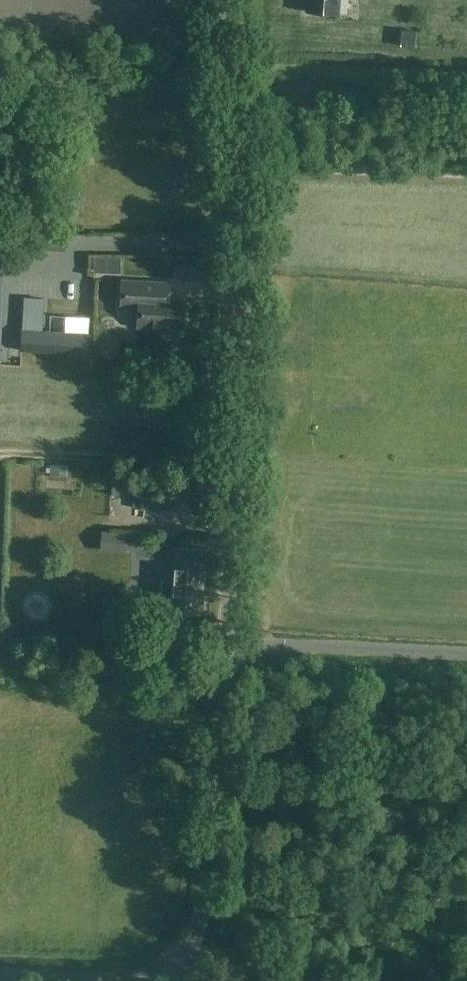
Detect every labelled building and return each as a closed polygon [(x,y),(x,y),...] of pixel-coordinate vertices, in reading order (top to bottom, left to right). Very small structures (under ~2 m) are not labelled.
[(338,14),(339,0),(307,0),(306,11),(338,14)] [(403,30),(401,45),(413,47),(415,31),(403,30)] [(169,298),(169,282),(122,280),(120,305),(138,306),(137,326),(182,329),(184,299),(169,298)] [(67,331),(21,329),(20,350),(65,353),(67,331)] [(140,508),(171,509),(172,484),(142,483),(140,508)] [(138,506),(125,507),(127,529),(140,528),(138,506)] [(112,550),(139,552),(140,532),(113,530),(112,550)] [(132,570),(133,552),(114,551),(113,568),(132,570)] [(201,613),(205,555),(168,553),(164,611),(201,613)] [(103,650),(104,636),(83,635),(82,649),(103,650)]
